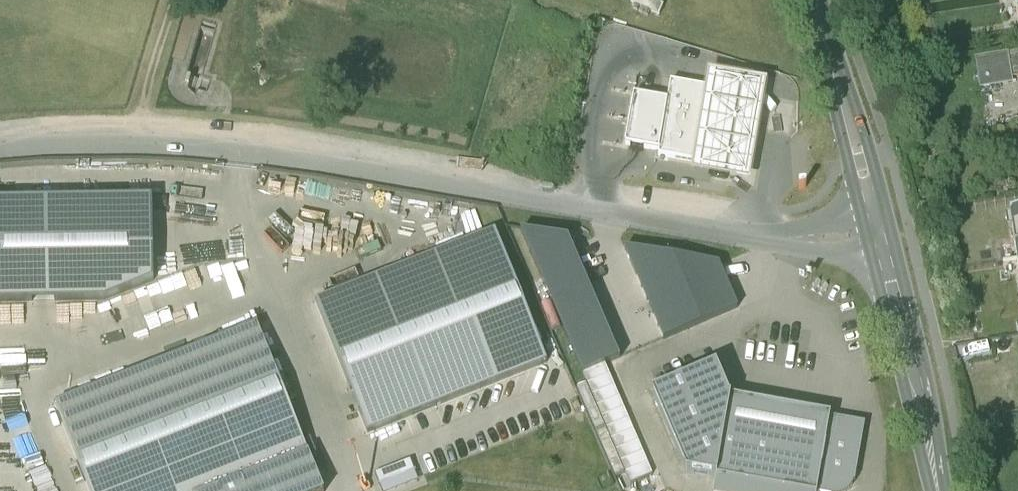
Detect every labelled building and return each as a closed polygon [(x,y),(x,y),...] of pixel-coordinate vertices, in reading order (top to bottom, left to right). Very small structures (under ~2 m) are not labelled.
[(975,60),(979,84),(1017,77),(1017,53),(975,60)] [(693,160),(691,171),(749,181),(767,82),(709,71),(706,87),(693,160)] [(659,155),(693,160),(706,87),(670,82),(667,101),(660,151),(659,155)] [(625,145),(660,151),(667,101),(633,95),(625,145)] [(0,203),(0,303),(105,301),(154,282),(153,201),(0,203)] [(568,240),(521,232),(583,376),(605,366),(620,360),(568,240)] [(495,233),(316,304),(367,434),(547,363),(495,233)] [(719,266),(624,250),(664,341),(737,309),(719,266)] [(212,268),(217,296),(252,289),(247,261),(212,268)] [(257,327),(56,406),(89,490),(222,490),(308,457),(257,327)] [(605,366),(583,376),(630,486),(653,476),(605,366)] [(716,367),(652,395),(686,474),(716,479),(729,398),(716,367)] [(729,398),(716,479),(784,490),(817,490),(830,418),(830,416),(780,407),(729,398)] [(830,418),(817,490),(849,490),(850,490),(852,486),(854,481),(855,481),(856,475),(855,475),(864,425),(834,419),(830,418)] [(375,475),(382,490),(396,490),(419,482),(411,461),(375,475)]
